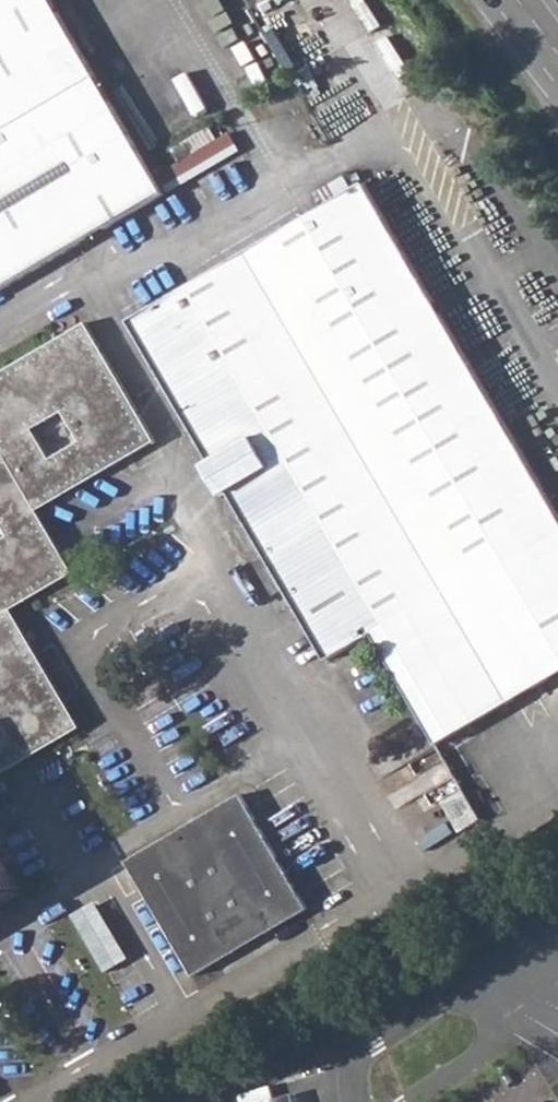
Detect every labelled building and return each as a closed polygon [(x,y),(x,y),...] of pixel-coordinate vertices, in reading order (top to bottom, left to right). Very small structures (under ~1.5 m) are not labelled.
[(165,195),(162,190),(237,147),(228,132),(217,139),(178,162),(155,176),(51,0),(0,0),(0,290),(165,195)] [(211,127),(171,150),(178,162),(217,139),(211,127)] [(344,174),(319,190),(327,204),(353,189),(344,174)] [(363,183),(353,189),(327,204),(237,257),(211,272),(130,321),(212,460),(204,464),(222,494),(229,490),(329,659),(371,634),(400,684),(379,696),(399,728),(419,715),(438,747),(557,674),(557,513),(363,183)] [(227,240),(201,255),(211,272),(237,257),(227,240)] [(81,727),(11,610),(74,571),(38,511),(156,442),(86,323),(0,373),(0,445),(5,454),(0,456),(0,774),(81,727)] [(442,801),(461,831),(481,819),(463,789),(442,801)] [(128,860),(196,975),(310,910),(241,795),(128,860)] [(18,890),(0,860),(0,900),(18,890)] [(99,899),(74,912),(107,971),(131,957),(99,899)]
